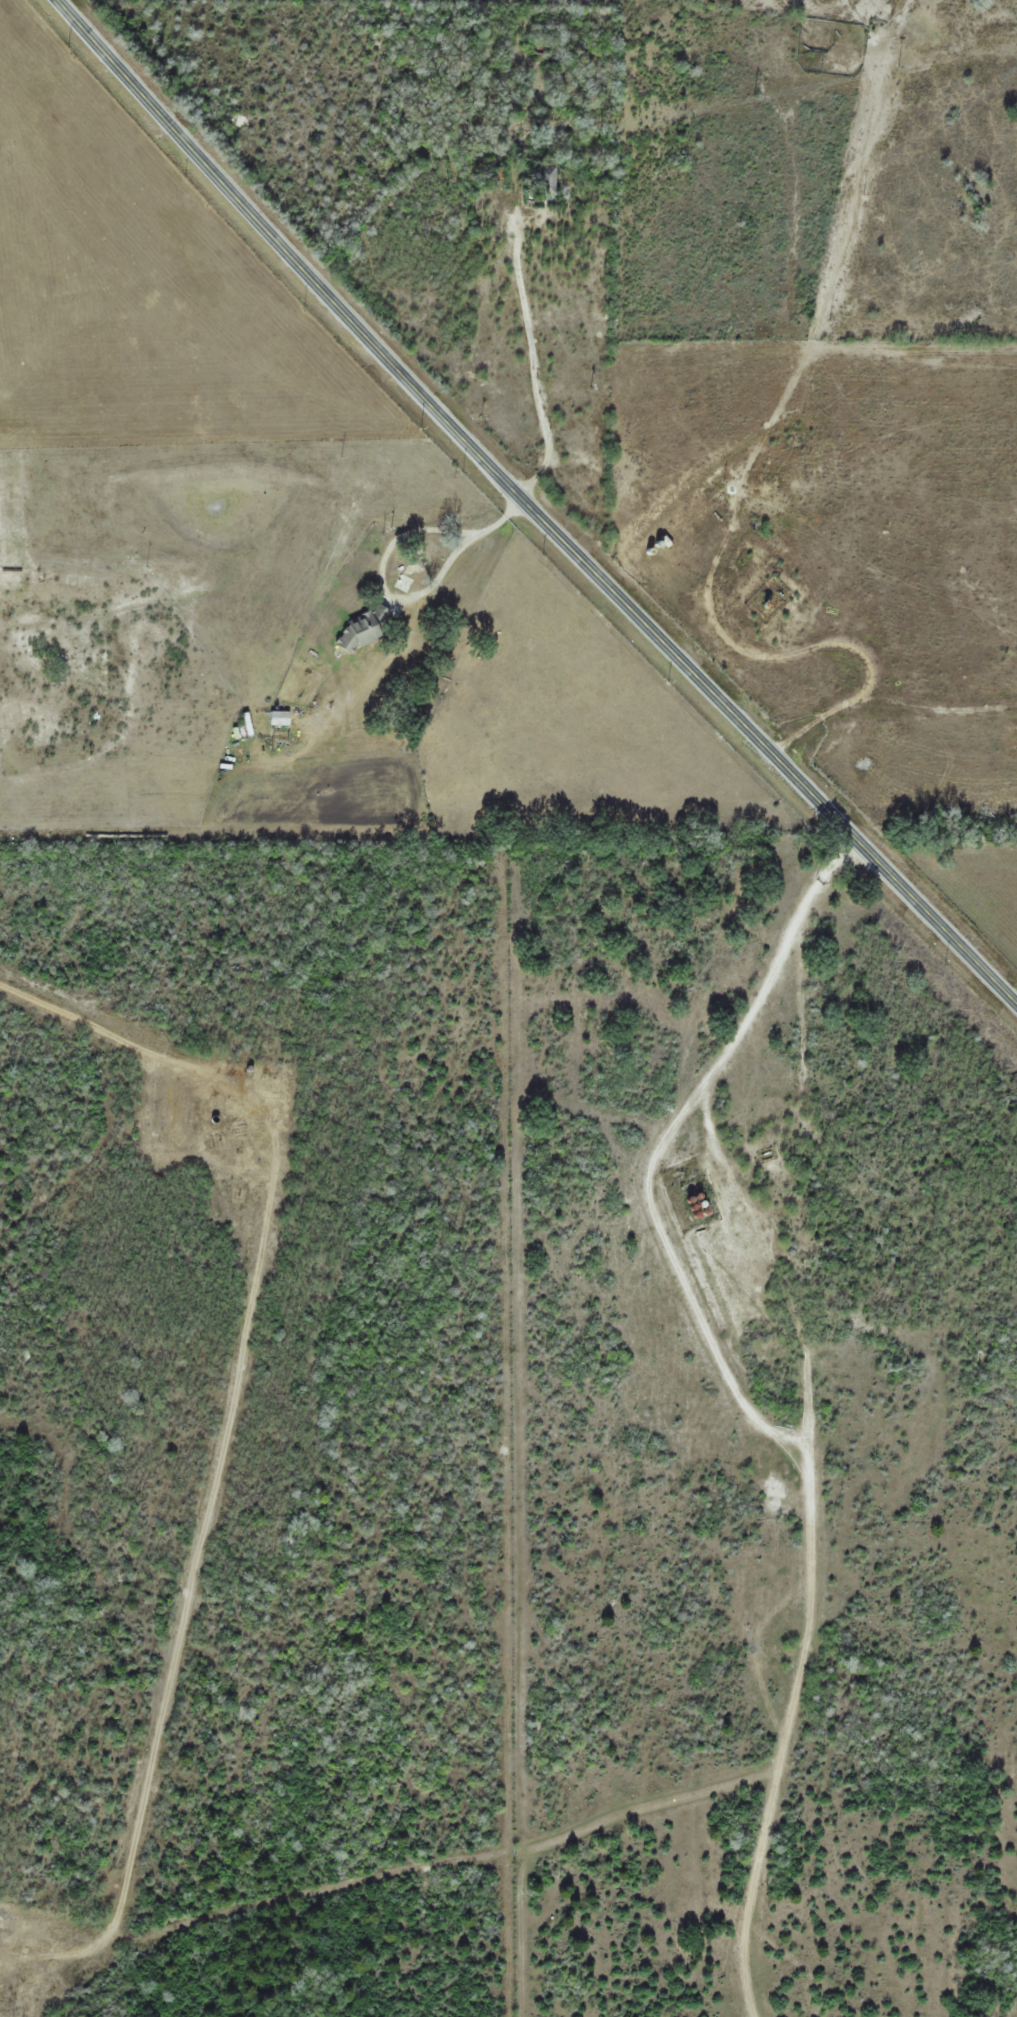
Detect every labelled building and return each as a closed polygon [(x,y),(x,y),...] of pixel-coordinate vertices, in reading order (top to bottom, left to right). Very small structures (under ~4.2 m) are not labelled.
[(543,194),(558,194),(558,167),(543,167),(543,194)] [(441,546),(427,538),(409,574),(404,571),(397,584),(415,594),(441,546)] [(388,636),(381,619),(390,616),(387,609),(338,629),(348,652),(388,636)] [(292,710),(273,710),(273,726),(292,726),(292,710)] [(168,1098),(178,1101),(182,1087),(171,1085),(168,1098)]
